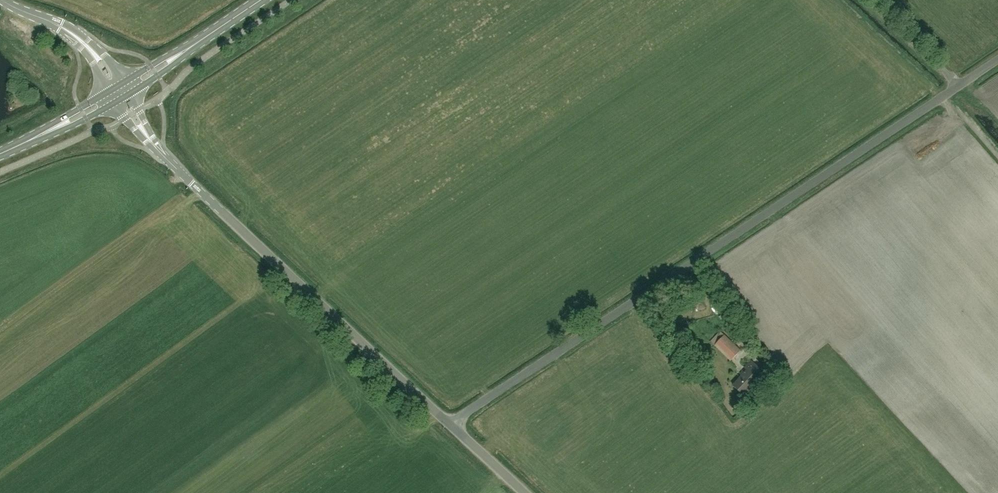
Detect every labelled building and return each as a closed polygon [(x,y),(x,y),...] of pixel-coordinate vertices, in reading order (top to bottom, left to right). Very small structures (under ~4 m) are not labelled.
[(731,361),(741,351),(725,335),(715,345),(731,361)] [(759,385),(768,376),(751,361),(745,368),(747,370),(733,385),(744,396),(757,383),(759,385)] [(635,369),(629,372),(632,378),(638,375),(635,369)] [(709,385),(714,380),(710,376),(705,381),(709,385)]
